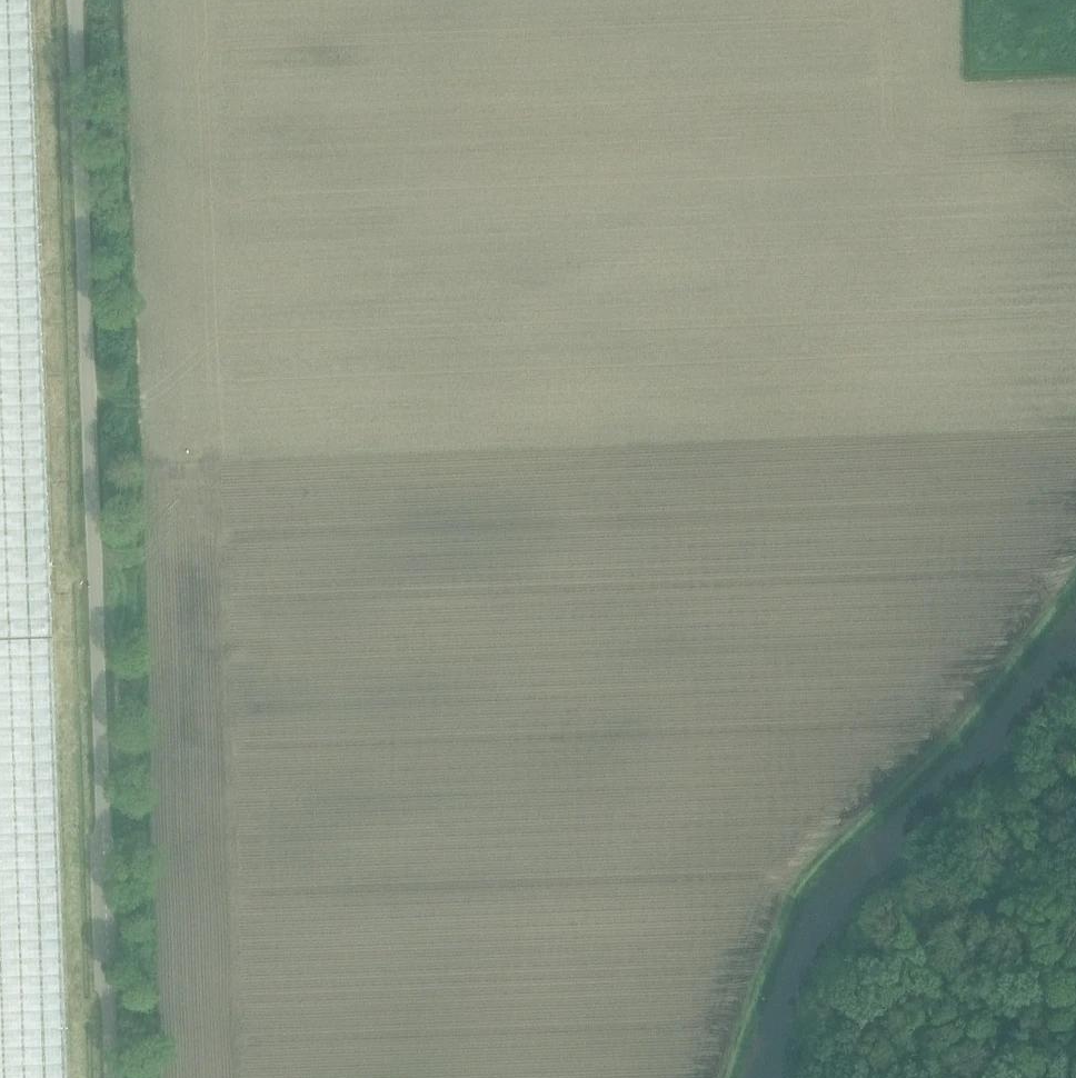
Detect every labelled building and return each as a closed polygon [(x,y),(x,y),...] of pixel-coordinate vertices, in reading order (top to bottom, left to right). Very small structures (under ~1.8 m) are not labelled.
[(53,634),(31,0),(0,0),(0,1077),(68,1077),(53,634)]
